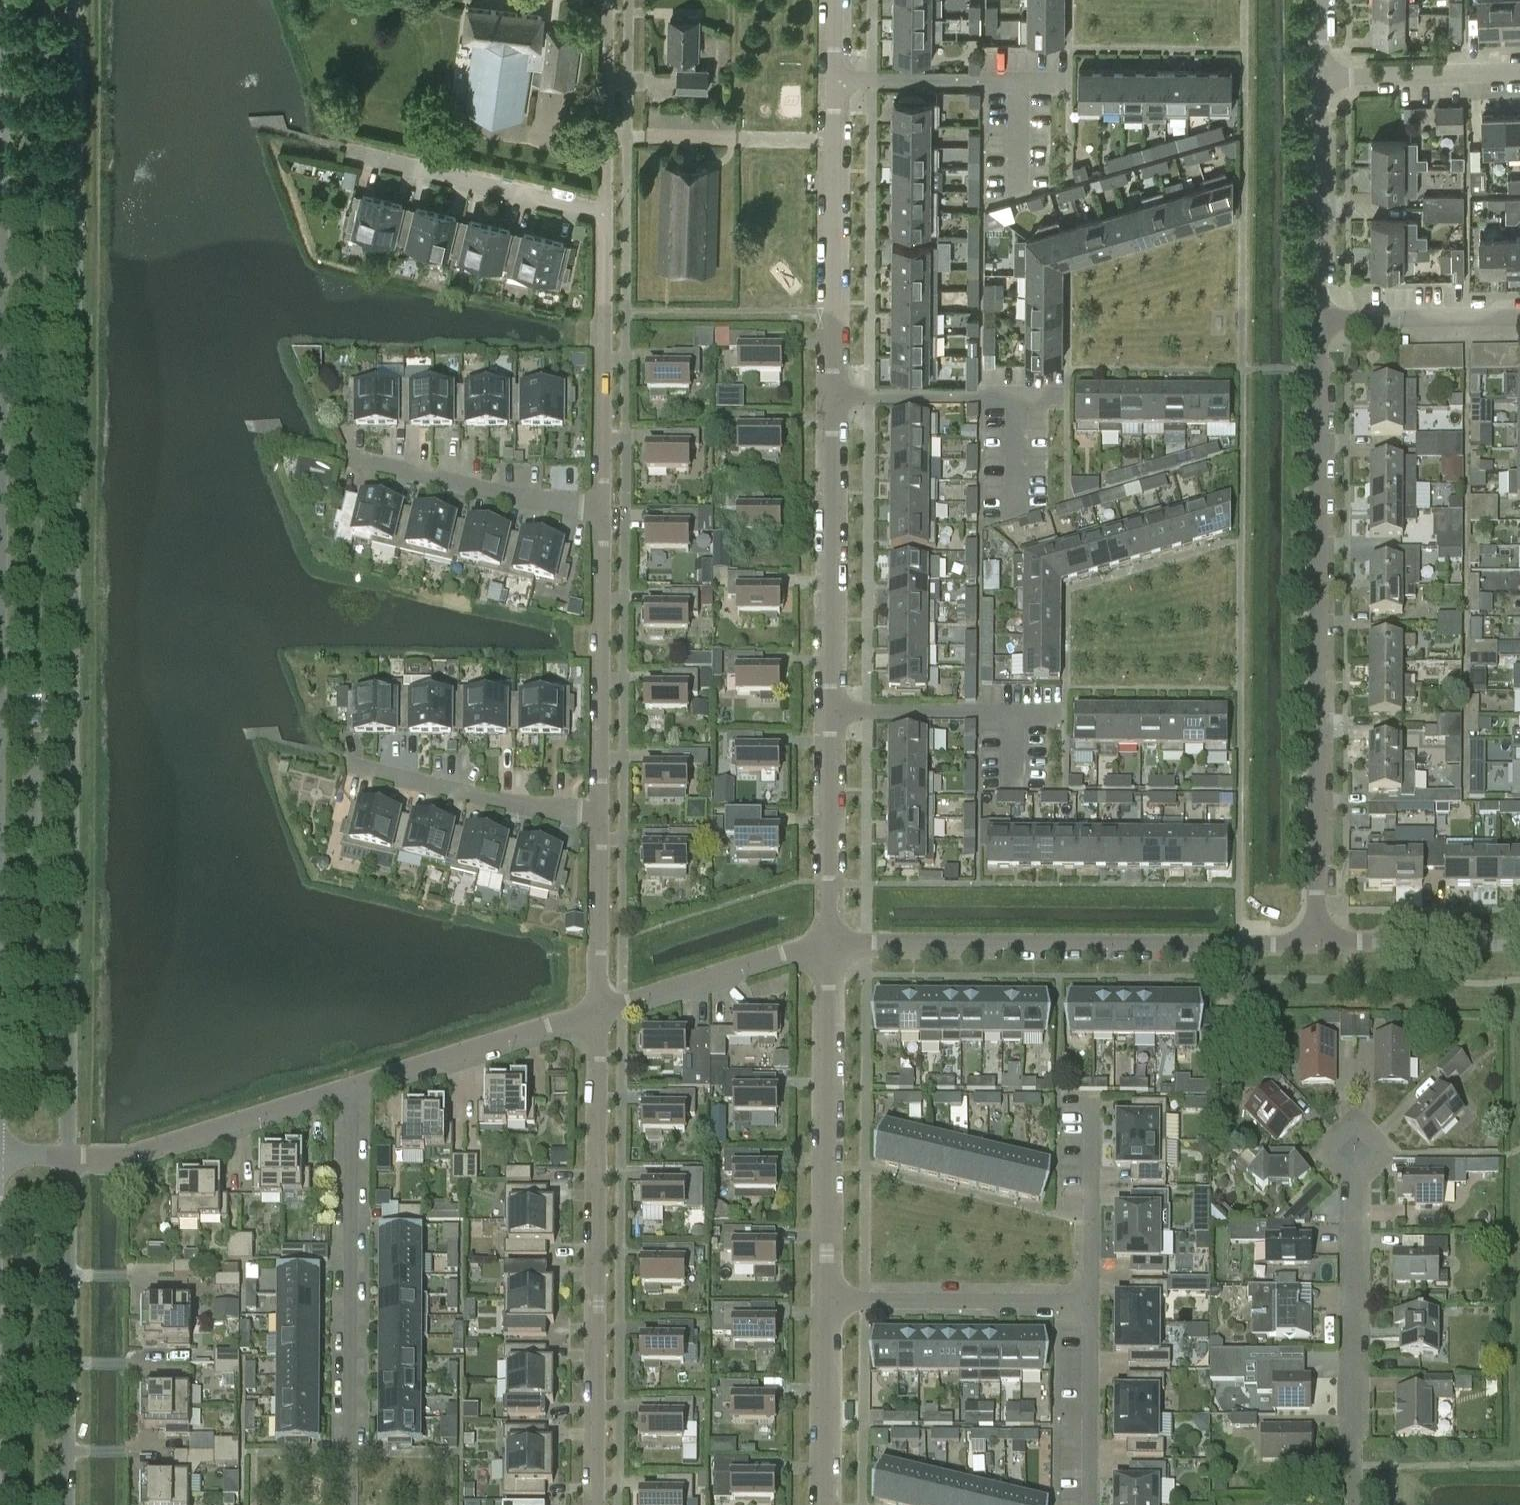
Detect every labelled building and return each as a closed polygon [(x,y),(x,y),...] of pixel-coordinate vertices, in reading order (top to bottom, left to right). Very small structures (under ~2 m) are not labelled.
[(894,17),(911,17),(931,17),(932,0),(894,0),(894,17)] [(1028,18),(1064,18),(1064,0),(1028,0),(1028,18)] [(1373,12),(1418,12),(1418,0),(1405,0),(1373,0),(1373,12)] [(1450,12),(1461,12),(1461,0),(1450,0),(1450,12)] [(1479,32),(1501,31),(1500,0),(1478,0),(1479,32)] [(1501,31),(1519,31),(1519,0),(1500,0),(1501,31)] [(970,4),(970,17),(973,17),(980,17),(980,4),(970,4)] [(986,4),(986,17),(997,18),(997,5),(986,4)] [(466,37),(466,38),(475,39),(467,111),(524,117),(524,116),(530,60),(537,61),(535,83),(575,88),(581,34),(542,29),(543,16),(469,8),(466,37)] [(1373,12),(1373,38),(1405,38),(1405,23),(1418,24),(1418,12),(1373,12)] [(1461,12),(1450,12),(1450,36),(1461,36),(1461,12)] [(670,19),(669,56),(683,56),(683,68),(678,68),(677,89),(707,90),(707,69),(695,68),(695,56),(697,56),(698,20),(684,20),(682,17),(677,17),(674,20),(670,19)] [(894,17),(894,38),(931,39),(941,39),(941,17),(931,17),(911,17),(894,17)] [(970,17),(970,30),(980,30),(980,17),(973,17),(970,17)] [(986,17),(986,30),(997,30),(997,18),(986,17)] [(1020,18),(1020,41),(1064,41),(1064,18),(1028,18),(1020,18)] [(894,38),(894,61),(900,61),(900,67),(925,67),(925,61),(931,61),(931,39),(894,38)] [(970,59),(969,72),(980,72),(980,59),(970,59)] [(1079,69),(1078,106),(1101,106),(1101,95),(1102,69),(1079,69)] [(1101,95),(1101,106),(1123,107),(1123,105),(1123,69),(1102,69),(1101,95)] [(1123,107),(1123,119),(1144,119),(1144,107),(1145,72),(1145,69),(1123,69),(1123,105),(1123,107)] [(1144,107),(1144,119),(1166,119),(1166,115),(1166,107),(1166,70),(1145,69),(1145,72),(1144,107)] [(1166,107),(1166,115),(1188,115),(1188,107),(1188,71),(1188,70),(1166,70),(1166,107)] [(1188,71),(1188,107),(1209,107),(1209,70),(1188,70),(1188,71)] [(1209,70),(1209,107),(1232,107),(1232,70),(1209,70)] [(969,92),(969,105),(980,105),(980,92),(969,92)] [(894,101),(893,124),(931,124),(939,124),(939,102),(925,102),(925,96),(900,96),(900,101),(894,101)] [(1461,106),(1437,107),(1437,130),(1462,129),(1461,106)] [(1506,115),(1507,151),(1519,151),(1519,114),(1506,115)] [(1506,115),(1482,116),(1483,152),(1507,151),(1506,115)] [(893,124),(893,146),(931,146),(931,124),(893,124)] [(1222,125),(1209,128),(1212,138),(1224,135),(1222,125)] [(1209,128),(1197,132),(1199,142),(1212,138),(1209,128)] [(969,133),(969,146),(979,146),(979,135),(980,133),(969,133)] [(1175,138),(1163,142),(1166,152),(1178,148),(1175,138)] [(1372,141),(1372,169),(1416,169),(1416,167),(1427,167),(1427,158),(1416,158),(1416,141),(1372,141)] [(1163,142),(1150,145),(1153,155),(1166,152),(1163,142)] [(893,146),(893,167),(930,167),(938,167),(939,146),(931,146),(893,146)] [(969,146),(969,159),(979,159),(979,152),(979,146),(969,146)] [(1208,146),(1196,149),(1198,158),(1199,159),(1211,156),(1208,146)] [(1196,149),(1183,153),(1186,163),(1199,159),(1198,158),(1196,149)] [(1132,151),(1120,154),(1123,164),(1135,161),(1132,151)] [(1120,154),(1107,158),(1110,168),(1122,164),(1123,164),(1120,154)] [(1451,168),(1464,168),(1464,156),(1451,156),(1451,168)] [(1167,158),(1154,162),(1157,172),(1170,168),(1167,158)] [(1154,162),(1142,165),(1145,175),(1157,172),(1154,162)] [(662,165),(659,269),(715,272),(717,168),(662,165)] [(1085,165),(1073,168),(1076,178),(1088,175),(1085,165)] [(893,167),(893,189),(930,189),(930,167),(893,167)] [(1372,169),(1372,194),(1416,194),(1416,169),(1372,169)] [(1481,169),(1470,169),(1471,191),(1486,191),(1485,169),(1481,169)] [(1126,170),(1113,174),(1115,180),(1116,184),(1128,180),(1126,170)] [(1226,171),(1204,178),(1206,185),(1216,220),(1233,215),(1233,177),(1228,179),(1226,171)] [(1113,174),(1101,177),(1104,187),(1116,184),(1115,180),(1113,174)] [(969,176),(969,189),(979,189),(979,176),(969,176)] [(1077,184),(1071,186),(1074,196),(1086,192),(1083,182),(1077,184)] [(1206,185),(1186,191),(1196,226),(1216,220),(1206,185)] [(1071,186),(1059,190),(1061,200),(1074,196),(1071,186)] [(893,189),(893,210),(898,210),(938,211),(938,189),(930,189),(893,189)] [(969,189),(969,202),(979,202),(979,189),(969,189)] [(1163,190),(1142,196),(1144,204),(1154,238),(1175,232),(1165,197),(1163,190)] [(1186,191),(1165,197),(1175,232),(1196,226),(1186,191)] [(346,212),(343,226),(347,227),(345,235),(372,242),(373,242),(375,236),(374,236),(383,197),(370,194),(363,192),(363,196),(355,194),(350,213),(346,212)] [(1041,195),(1028,199),(1031,209),(1044,205),(1041,195)] [(1424,196),(1424,208),(1463,208),(1463,196),(1424,196)] [(383,197),(374,236),(375,236),(401,242),(409,207),(402,205),(403,201),(396,200),(383,197)] [(1504,198),(1488,199),(1488,209),(1505,208),(1504,198)] [(1504,198),(1505,208),(1519,208),(1519,198),(1504,198)] [(1144,204),(1123,210),(1133,244),(1154,238),(1144,204)] [(409,207),(401,242),(428,249),(437,210),(417,205),(416,208),(409,207)] [(1424,208),(1424,219),(1464,219),(1463,208),(1424,208)] [(437,210),(428,249),(454,255),(463,219),(456,218),(456,214),(437,210)] [(893,210),(893,233),(938,233),(938,211),(898,210),(893,210)] [(985,212),(985,229),(1005,223),(1003,220),(990,210),(985,212)] [(1123,210),(1103,216),(1107,231),(1113,250),(1133,244),(1123,210)] [(969,211),(968,240),(979,240),(979,239),(979,213),(979,211),(969,211)] [(1103,216),(1082,222),(1092,256),(1113,250),(1107,231),(1103,216)] [(463,219),(454,255),(481,261),(490,222),(471,218),(470,221),(463,219)] [(1028,238),(1027,238),(1062,265),(1071,262),(1061,228),(1058,218),(1038,224),(1041,234),(1028,238)] [(1372,220),(1371,246),(1417,246),(1427,246),(1427,235),(1417,235),(1417,220),(1372,220)] [(490,222),(481,261),(507,268),(508,268),(516,232),(509,231),(510,227),(503,225),(490,222)] [(1082,222),(1061,228),(1071,262),(1092,256),(1082,222)] [(507,268),(506,273),(507,274),(534,280),(544,235),(531,232),(525,230),(524,234),(516,232),(508,268),(507,268)] [(544,235),(534,280),(561,287),(563,278),(567,279),(570,266),(566,265),(567,260),(571,245),(563,243),(556,242),(557,238),(544,235)] [(1505,237),(1480,238),(1481,272),(1506,271),(1505,237)] [(1505,237),(1506,271),(1519,271),(1519,237),(1505,237)] [(1015,254),(1015,274),(1026,274),(1026,273),(1062,274),(1062,265),(1027,238),(1027,239),(1026,254),(1015,254)] [(968,252),(968,264),(979,264),(979,252),(979,240),(968,240),(968,252)] [(571,245),(567,260),(573,262),(577,247),(571,245)] [(893,245),(893,267),(938,268),(938,245),(893,245)] [(1371,246),(1371,273),(1382,273),(1404,273),(1404,258),(1417,258),(1417,246),(1371,246)] [(1452,254),(1452,280),(1464,280),(1464,247),(1452,247),(1452,254)] [(893,267),(892,289),(930,289),(938,289),(938,268),(893,267)] [(1026,274),(1026,295),(1054,295),(1062,295),(1062,274),(1026,273),(1026,274)] [(968,276),(968,289),(978,289),(979,276),(968,276)] [(985,282),(984,295),(995,295),(995,282),(985,282)] [(892,289),(892,310),(929,311),(937,311),(938,289),(930,289),(892,289)] [(968,289),(968,302),(978,302),(978,289),(968,289)] [(984,295),(984,308),(995,308),(995,295),(984,295)] [(1026,295),(1026,317),(1044,317),(1062,317),(1062,295),(1054,295),(1026,295)] [(892,310),(892,332),(929,332),(937,332),(937,311),(929,311),(892,310)] [(1026,317),(1026,338),(1041,338),(1062,339),(1062,317),(1044,317),(1026,317)] [(968,320),(968,333),(969,333),(978,333),(978,320),(968,320)] [(984,325),(984,338),(995,338),(995,325),(984,325)] [(695,332),(695,349),(711,349),(711,332),(695,332)] [(892,332),(892,354),(937,354),(937,332),(929,332),(892,332)] [(729,350),(740,351),(739,375),(781,375),(781,349),(764,349),(764,337),(757,337),(757,335),(730,335),(729,338),(729,350)] [(721,338),(721,349),(729,350),(729,338),(721,338)] [(984,338),(984,351),(994,351),(995,338),(984,338)] [(1026,338),(1026,361),(1062,361),(1062,339),(1041,338),(1026,338)] [(968,340),(968,354),(977,354),(977,340),(968,340)] [(1483,348),(1483,370),(1495,370),(1495,347),(1483,348)] [(1495,347),(1495,370),(1508,370),(1508,347),(1495,347)] [(1508,370),(1519,370),(1519,347),(1508,347),(1508,370)] [(1425,349),(1425,372),(1437,372),(1437,348),(1425,349)] [(1437,348),(1437,372),(1450,371),(1450,348),(1437,348)] [(1450,348),(1450,371),(1463,371),(1462,348),(1450,348)] [(1483,348),(1470,348),(1471,370),(1483,370),(1483,348)] [(1412,349),(1400,349),(1400,372),(1413,372),(1412,349)] [(1425,349),(1412,349),(1413,372),(1425,372),(1425,349)] [(648,366),(648,392),(651,392),(651,399),(665,399),(665,392),(689,393),(689,376),(700,376),(700,353),(672,352),(672,360),(666,360),(666,366),(648,366)] [(892,354),(892,376),(898,376),(898,382),(923,382),(923,377),(929,377),(937,377),(937,354),(892,354)] [(967,354),(967,371),(978,371),(978,354),(977,354),(968,354),(967,354)] [(1471,378),(1471,397),(1480,397),(1480,378),(1471,378)] [(345,391),(345,405),(349,405),(349,425),(357,425),(357,428),(377,428),(377,382),(349,382),(349,391),(345,391)] [(377,382),(377,428),(397,428),(397,425),(405,425),(405,382),(377,382)] [(405,382),(405,425),(412,425),(412,428),(419,428),(432,428),(432,388),(433,388),(433,382),(405,382)] [(487,383),(487,389),(488,389),(487,429),(500,429),(508,429),(508,425),(515,425),(515,389),(516,389),(516,383),(487,383)] [(542,383),(542,389),(543,389),(543,429),(556,429),(563,429),(563,425),(571,425),(571,405),(575,405),(575,391),(571,391),(571,383),(543,383),(542,383)] [(1371,383),(1371,409),(1416,409),(1416,383),(1371,383)] [(432,388),(432,428),(445,428),(452,428),(452,425),(460,425),(460,388),(433,388),(432,388)] [(460,388),(460,425),(467,425),(467,429),(474,429),(487,429),(488,389),(487,389),(460,388)] [(515,389),(515,425),(522,425),(522,429),(530,429),(543,429),(543,389),(542,389),(516,389),(515,389)] [(1077,390),(1076,435),(1099,435),(1099,392),(1099,390),(1077,390)] [(1099,392),(1099,435),(1121,435),(1121,427),(1121,405),(1121,390),(1099,390),(1099,392)] [(1121,405),(1121,427),(1142,427),(1142,424),(1142,390),(1121,390),(1121,405)] [(1142,424),(1142,427),(1164,428),(1164,406),(1164,390),(1142,390),(1142,424)] [(1164,428),(1164,436),(1185,436),(1186,428),(1186,421),(1186,390),(1164,390),(1164,406),(1164,428)] [(1186,421),(1186,428),(1207,428),(1207,406),(1207,391),(1186,390),(1186,421)] [(740,391),(717,392),(717,408),(740,407),(740,391)] [(1207,406),(1207,428),(1230,428),(1230,391),(1207,391),(1207,406)] [(1450,398),(1450,409),(1462,409),(1462,398),(1450,398)] [(967,407),(967,420),(978,420),(978,407),(967,407)] [(1471,407),(1471,426),(1480,426),(1480,407),(1471,407)] [(1371,409),(1371,435),(1416,435),(1416,409),(1371,409)] [(892,417),(891,439),(929,440),(937,440),(937,417),(923,417),(923,411),(898,411),(898,417),(892,417)] [(716,415),(716,434),(729,434),(729,455),(763,455),(763,462),(777,462),(777,455),(781,455),(781,429),(757,429),(757,415),(716,415)] [(1471,426),(1471,445),(1480,445),(1480,426),(1471,426)] [(647,446),(647,472),(689,473),(689,448),(699,448),(699,433),(672,432),(671,447),(647,446)] [(1439,436),(1438,448),(1463,448),(1463,436),(1439,436)] [(891,439),(891,461),(928,461),(929,440),(891,439)] [(1207,448),(1205,449),(1207,459),(1220,456),(1217,446),(1207,448)] [(1423,448),(1423,459),(1441,459),(1463,460),(1463,448),(1438,448),(1423,448)] [(967,449),(967,462),(977,462),(977,449),(967,449)] [(1205,449),(1192,453),(1195,463),(1207,459),(1205,449)] [(1471,455),(1470,474),(1479,474),(1479,464),(1479,455),(1471,455)] [(1164,461),(1162,462),(1164,472),(1177,468),(1174,458),(1164,461)] [(1371,459),(1371,485),(1416,485),(1416,459),(1371,459)] [(299,460),(293,484),(331,492),(336,469),(299,460)] [(891,461),(891,482),(928,483),(928,461),(891,461)] [(967,462),(967,475),(977,475),(977,462),(967,462)] [(1162,462),(1149,466),(1152,476),(1164,472),(1162,462)] [(1206,466),(1193,469),(1196,479),(1209,476),(1206,466)] [(1193,469),(1181,473),(1184,483),(1196,479),(1193,469)] [(1121,474),(1118,475),(1121,485),(1134,481),(1131,471),(1121,474)] [(1510,499),(1519,499),(1519,474),(1510,474),(1510,499)] [(1118,475),(1106,479),(1109,489),(1121,485),(1118,475)] [(1165,478),(1152,481),(1155,491),(1167,488),(1165,478)] [(1152,481),(1140,485),(1143,495),(1155,491),(1152,481)] [(891,482),(891,504),(915,504),(936,504),(936,483),(928,483),(891,482)] [(1371,485),(1370,511),(1416,511),(1416,485),(1371,485)] [(1123,490),(1111,494),(1114,504),(1126,500),(1123,490)] [(967,492),(967,505),(977,505),(977,492),(967,492)] [(1111,494),(1098,497),(1101,507),(1114,504),(1111,494)] [(729,495),(728,510),(739,510),(738,535),(780,535),(780,509),(764,509),(756,509),(756,495),(729,495)] [(336,514),(333,528),(339,529),(335,543),(352,547),(353,541),(371,545),(372,546),(382,500),(370,498),(363,496),(362,499),(354,498),(347,496),(342,515),(336,514)] [(1231,497),(1204,505),(1210,524),(1214,540),(1231,535),(1231,497)] [(1470,499),(1470,511),(1497,511),(1497,498),(1470,499)] [(382,500),(372,546),(398,552),(408,510),(401,509),(402,505),(382,500)] [(1450,500),(1450,511),(1462,511),(1462,500),(1450,500)] [(1081,502),(1069,506),(1072,516),(1084,512),(1081,502)] [(891,504),(891,526),(936,526),(936,504),(915,504),(891,504)] [(967,505),(966,518),(977,518),(977,505),(967,505)] [(1204,505),(1183,511),(1194,546),(1214,540),(1210,524),(1204,505)] [(1069,506),(1057,510),(1059,520),(1072,516),(1069,506)] [(408,510),(398,552),(425,558),(436,513),(423,510),(416,508),(416,512),(408,510)] [(647,526),(647,552),(688,552),(688,536),(699,536),(699,533),(713,534),(713,509),(699,509),(699,513),(671,512),(671,513),(671,520),(665,520),(665,526),(647,526)] [(1183,511),(1163,517),(1173,552),(1194,546),(1183,511)] [(1370,511),(1370,536),(1402,536),(1403,523),(1416,523),(1416,511),(1370,511)] [(1470,511),(1470,524),(1497,523),(1497,511),(1470,511)] [(436,513),(425,558),(452,565),(453,565),(454,559),(462,523),(455,521),(456,518),(449,516),(436,513)] [(1161,513),(1141,519),(1142,523),(1152,558),(1173,552),(1163,517),(1161,513)] [(1040,516),(1027,520),(1030,530),(1043,526),(1040,516)] [(462,523),(454,559),(480,565),(481,565),(490,526),(477,523),(470,521),(469,525),(462,523)] [(1142,523),(1121,529),(1132,564),(1152,558),(1142,523)] [(480,565),(478,571),(479,571),(506,577),(516,536),(509,534),(510,531),(503,529),(490,526),(481,565),(480,565)] [(891,526),(891,548),(936,549),(936,526),(891,526)] [(1121,529),(1100,536),(1111,570),(1132,564),(1121,529)] [(1099,530),(1078,536),(1079,541),(1080,542),(1090,576),(1111,570),(1100,536),(1099,530)] [(516,536),(506,577),(533,584),(534,584),(535,578),(534,578),(544,539),(531,536),(524,534),(523,538),(516,536)] [(1438,538),(1438,549),(1462,549),(1462,538),(1438,538)] [(544,539),(534,578),(535,578),(562,585),(562,582),(566,583),(570,569),(566,568),(570,549),(562,547),(563,544),(556,542),(544,539)] [(1057,540),(1017,552),(1025,558),(1061,585),(1069,582),(1059,548),(1057,540)] [(966,542),(966,555),(977,555),(977,542),(966,542)] [(1080,542),(1059,548),(1069,582),(1090,576),(1080,542)] [(1470,548),(1470,566),(1479,566),(1479,558),(1479,549),(1479,548),(1470,548)] [(1483,548),(1483,558),(1496,558),(1496,549),(1483,548)] [(1438,549),(1438,561),(1462,561),(1462,549),(1438,549)] [(1370,561),(1370,588),(1415,588),(1416,554),(1399,554),(1399,562),(1370,561)] [(966,555),(966,568),(976,568),(977,555),(966,555)] [(713,561),(713,570),(728,570),(730,571),(730,557),(713,556),(713,561)] [(1025,561),(1014,561),(1014,594),(1017,594),(1024,593),(1060,594),(1061,585),(1025,558),(1025,559),(1025,561)] [(891,560),(890,582),(924,583),(928,583),(940,583),(940,560),(928,560),(891,560)] [(985,590),(999,589),(998,564),(986,565),(987,576),(984,576),(985,590)] [(728,575),(728,599),(738,599),(738,615),(762,615),(762,622),(776,622),(776,615),(780,615),(780,609),(783,609),(783,595),(780,595),(780,589),(755,589),(756,575),(728,575)] [(1470,577),(1470,596),(1479,596),(1479,577),(1470,577)] [(890,582),(890,604),(927,604),(935,604),(939,605),(940,583),(928,583),(924,583),(890,582)] [(1370,588),(1370,614),(1402,614),(1402,599),(1415,599),(1415,588),(1370,588)] [(643,612),(642,626),(646,626),(646,632),(650,632),(650,639),(663,639),(663,632),(688,632),(688,616),(698,616),(698,593),(671,592),(671,600),(664,600),(664,606),(646,606),(646,612),(643,612)] [(702,592),(702,608),(712,608),(712,592),(702,592)] [(966,592),(966,605),(976,605),(976,592),(966,592)] [(1017,594),(1016,615),(1024,615),(1060,615),(1060,594),(1024,593),(1017,594)] [(1470,596),(1470,614),(1479,614),(1479,613),(1479,596),(1470,596)] [(571,601),(567,616),(580,619),(584,604),(571,601)] [(982,602),(982,615),(993,615),(993,602),(982,602)] [(890,604),(890,626),(911,626),(927,626),(935,626),(935,604),(927,604),(890,604)] [(966,605),(966,618),(976,618),(976,605),(966,605)] [(1438,614),(1438,626),(1462,626),(1462,615),(1438,614)] [(982,615),(982,636),(992,636),(993,615),(982,615)] [(1024,615),(1024,637),(1051,637),(1060,637),(1060,615),(1024,615)] [(890,626),(890,647),(900,647),(927,647),(927,626),(911,626),(890,626)] [(1438,626),(1438,638),(1462,638),(1462,626),(1438,626)] [(966,635),(966,648),(971,648),(976,648),(976,635),(966,635)] [(982,636),(982,658),(985,658),(992,658),(992,636),(982,636)] [(1024,637),(1024,658),(1039,658),(1060,658),(1060,637),(1051,637),(1024,637)] [(1370,638),(1370,664),(1402,664),(1402,650),(1415,651),(1415,638),(1370,638)] [(1470,644),(1470,656),(1497,657),(1497,644),(1470,644)] [(890,647),(890,669),(927,669),(927,647),(900,647),(890,647)] [(966,648),(965,661),(976,661),(976,648),(971,648),(966,648)] [(713,668),(713,678),(722,678),(722,651),(713,651),(713,654),(713,668)] [(683,659),(683,668),(713,668),(713,654),(688,654),(683,659)] [(728,655),(727,679),(738,679),(737,695),(761,695),(761,702),(776,702),(776,695),(779,695),(779,669),(755,669),(755,655),(728,655)] [(1470,656),(1470,669),(1497,669),(1497,657),(1470,656)] [(1012,677),(1021,677),(1022,657),(1012,657),(1012,677)] [(982,658),(982,671),(992,671),(992,658),(985,658),(982,658)] [(1024,658),(1024,681),(1060,681),(1060,658),(1039,658),(1024,658)] [(1370,664),(1370,690),(1415,690),(1415,678),(1402,678),(1402,664),(1370,664)] [(890,669),(890,691),(896,691),(896,697),(921,697),(921,692),(927,692),(927,669),(890,669)] [(701,671),(701,691),(711,691),(711,671),(701,671)] [(646,686),(646,712),(649,712),(649,719),(663,719),(663,712),(687,712),(688,696),(698,696),(698,672),(670,672),(670,686),(646,686)] [(404,696),(404,732),(411,732),(418,732),(418,736),(431,736),(431,685),(431,679),(404,679),(404,696)] [(1449,679),(1449,690),(1461,690),(1461,679),(1449,679)] [(431,685),(431,736),(444,736),(444,732),(451,732),(459,732),(459,696),(449,696),(449,685),(431,685)] [(965,689),(965,702),(976,703),(976,690),(965,689)] [(459,696),(459,732),(473,732),(473,736),(486,736),(487,696),(487,690),(459,690),(459,696)] [(542,696),(541,736),(554,736),(554,733),(570,733),(570,713),(574,713),(574,699),(570,699),(570,691),(542,690),(542,696)] [(1370,690),(1369,716),(1402,716),(1402,702),(1415,702),(1415,690),(1370,690)] [(338,691),(337,712),(348,712),(347,732),(356,732),(356,735),(363,735),(376,735),(376,695),(349,695),(349,691),(338,691)] [(376,695),(376,735),(389,735),(389,732),(404,732),(404,696),(376,695)] [(487,696),(486,736),(499,736),(499,732),(514,732),(514,696),(487,696)] [(514,696),(514,732),(528,733),(528,736),(541,736),(542,696),(514,696)] [(1470,698),(1470,717),(1479,717),(1479,698),(1470,698)] [(1075,719),(1074,755),(1097,755),(1097,747),(1097,719),(1097,710),(1075,709),(1075,719)] [(1097,719),(1097,747),(1119,747),(1119,719),(1119,710),(1097,710),(1097,719)] [(1119,719),(1119,747),(1141,747),(1141,719),(1141,710),(1140,710),(1119,710),(1119,719)] [(1141,719),(1141,747),(1162,747),(1162,719),(1162,710),(1141,710),(1141,719)] [(1162,747),(1162,755),(1184,755),(1184,747),(1184,719),(1184,710),(1162,710),(1162,719),(1162,747)] [(1184,719),(1184,747),(1205,747),(1205,719),(1205,710),(1184,710),(1184,719)] [(1205,747),(1205,755),(1228,756),(1228,719),(1228,710),(1205,710),(1205,719),(1205,747)] [(1437,716),(1437,728),(1461,728),(1461,717),(1437,716)] [(1470,717),(1469,735),(1478,735),(1478,733),(1478,719),(1479,717),(1470,717)] [(965,722),(965,735),(975,735),(975,722),(965,722)] [(889,732),(889,755),(926,755),(934,755),(934,732),(920,732),(920,727),(895,726),(895,732),(889,732)] [(1437,728),(1437,739),(1461,740),(1461,728),(1437,728)] [(1380,729),(1380,740),(1401,740),(1401,729),(1380,729)] [(585,730),(572,737),(572,745),(585,745),(585,730)] [(727,735),(727,759),(737,759),(737,775),(761,775),(761,785),(777,785),(777,775),(779,775),(779,749),(763,749),(755,749),(755,736),(755,735),(727,735)] [(1369,740),(1369,766),(1415,766),(1415,754),(1401,754),(1401,740),(1380,740),(1369,740)] [(1469,747),(1469,765),(1478,765),(1478,747),(1469,747)] [(645,766),(645,792),(649,792),(649,799),(685,799),(685,792),(687,792),(687,768),(697,768),(697,752),(670,752),(670,766),(645,766)] [(889,755),(889,776),(926,776),(926,755),(889,755)] [(965,764),(965,777),(975,777),(975,764),(965,764)] [(1469,765),(1469,784),(1485,784),(1485,765),(1478,765),(1469,765)] [(1369,766),(1369,792),(1378,792),(1378,795),(1378,805),(1396,805),(1434,805),(1461,805),(1461,793),(1415,793),(1415,766),(1369,766)] [(889,776),(889,798),(934,798),(934,777),(926,776),(889,776)] [(965,777),(965,790),(975,790),(975,777),(965,777)] [(715,778),(714,803),(733,803),(734,779),(715,778)] [(1069,779),(1069,789),(1082,790),(1082,780),(1069,779)] [(1106,780),(1106,790),(1119,790),(1119,780),(1106,780)] [(1119,780),(1119,790),(1132,790),(1132,780),(1119,780)] [(1149,780),(1149,790),(1162,790),(1162,781),(1162,780),(1149,780)] [(1162,781),(1162,790),(1175,790),(1175,780),(1162,780),(1162,781)] [(1192,780),(1192,790),(1205,790),(1205,787),(1205,780),(1192,780)] [(1205,787),(1205,790),(1218,790),(1218,781),(1205,780),(1205,787)] [(998,795),(998,805),(1011,805),(1011,795),(998,795)] [(1011,795),(1011,805),(1024,805),(1024,795),(1011,795)] [(1041,795),(1041,805),(1054,805),(1054,795),(1041,795)] [(1054,795),(1054,805),(1067,805),(1067,795),(1054,795)] [(1084,796),(1084,806),(1097,806),(1097,796),(1084,796)] [(1106,796),(1106,806),(1119,806),(1119,801),(1119,799),(1119,796),(1106,796)] [(1119,801),(1119,806),(1132,806),(1132,796),(1119,796),(1119,799),(1119,801)] [(1149,796),(1149,806),(1162,806),(1162,798),(1162,796),(1149,796)] [(1162,798),(1162,806),(1175,806),(1175,796),(1162,796),(1162,798)] [(1192,796),(1192,806),(1205,806),(1205,796),(1192,796)] [(1205,796),(1205,806),(1218,807),(1218,796),(1205,796)] [(889,798),(889,819),(934,820),(934,798),(889,798)] [(343,824),(340,838),(344,839),(342,846),(343,846),(370,853),(381,808),(368,805),(367,809),(352,805),(347,825),(343,824)] [(1369,805),(1369,818),(1386,818),(1396,818),(1396,813),(1396,805),(1378,805),(1369,805)] [(1396,805),(1396,813),(1434,813),(1434,805),(1396,805)] [(1437,805),(1437,814),(1448,814),(1448,805),(1437,805)] [(1479,805),(1479,814),(1498,814),(1498,805),(1479,805)] [(965,807),(965,820),(969,820),(975,820),(975,807),(965,807)] [(381,808),(370,853),(397,859),(398,853),(407,818),(392,815),(393,811),(381,808)] [(727,815),(726,839),(737,839),(736,855),(738,855),(738,862),(775,862),(775,855),(778,855),(778,829),(761,829),(761,822),(754,822),(754,815),(727,815)] [(407,818),(398,853),(425,860),(434,821),(415,816),(414,820),(407,818)] [(889,819),(889,841),(934,841),(934,820),(889,819)] [(722,840),(722,820),(712,820),(712,840),(722,840)] [(965,820),(965,832),(975,833),(975,820),(969,820),(965,820)] [(425,860),(424,865),(450,872),(460,831),(453,829),(454,825),(434,821),(425,860)] [(988,823),(988,869),(1010,869),(1011,832),(1011,823),(988,823)] [(460,831),(450,872),(477,878),(479,872),(488,833),(468,829),(467,832),(460,831)] [(702,830),(702,843),(712,843),(712,830),(702,830)] [(641,852),(641,866),(645,866),(645,872),(649,872),(648,879),(685,879),(685,872),(686,872),(687,856),(697,856),(697,832),(669,832),(669,840),(663,840),(663,846),(645,846),(645,852),(641,852)] [(1011,832),(1010,869),(1032,869),(1032,832),(1011,832)] [(1032,832),(1032,869),(1054,869),(1054,832),(1032,832)] [(1054,832),(1054,869),(1075,869),(1075,847),(1075,832),(1054,832)] [(1075,847),(1075,869),(1097,869),(1097,832),(1075,832),(1075,847)] [(1097,832),(1097,869),(1119,870),(1119,864),(1119,832),(1097,832)] [(1119,864),(1119,870),(1140,870),(1141,833),(1119,832),(1119,864)] [(488,833),(479,872),(506,879),(514,843),(500,840),(501,836),(488,833)] [(1141,833),(1140,870),(1162,870),(1162,833),(1141,833)] [(1162,833),(1162,870),(1183,870),(1184,833),(1162,833)] [(1184,833),(1183,870),(1205,870),(1205,868),(1205,833),(1184,833)] [(1205,868),(1205,870),(1228,870),(1228,833),(1205,833),(1205,868)] [(1369,876),(1369,887),(1396,887),(1396,843),(1396,836),(1382,836),(1382,839),(1369,839),(1369,876)] [(506,879),(504,884),(531,891),(542,846),(522,841),(521,845),(514,843),(506,879)] [(889,841),(888,864),(895,864),(895,869),(920,869),(920,864),(926,864),(934,864),(934,841),(889,841)] [(964,855),(964,857),(974,858),(974,855),(975,842),(965,842),(964,855)] [(1396,843),(1396,887),(1422,887),(1422,870),(1435,870),(1435,843),(1396,843)] [(1435,843),(1435,870),(1446,870),(1446,887),(1473,887),(1473,854),(1446,854),(1446,843),(1435,843)] [(542,846),(531,891),(558,897),(560,890),(564,891),(567,877),(564,876),(568,856),(561,854),(561,851),(542,846)] [(1473,854),(1473,887),(1499,887),(1499,854),(1497,854),(1473,854)] [(1499,887),(1519,887),(1519,854),(1499,854),(1499,887)] [(1349,855),(1349,873),(1367,873),(1367,855),(1349,855)] [(584,916),(567,916),(567,931),(584,930),(584,916)] [(879,996),(878,1035),(900,1035),(900,996),(902,996),(902,992),(888,992),(888,996),(879,996)] [(900,996),(900,1035),(920,1035),(921,996),(922,996),(922,992),(909,992),(909,996),(902,996),(900,996)] [(920,1035),(920,1045),(941,1045),(941,996),(943,997),(943,993),(929,992),(929,996),(922,996),(921,996),(920,1035)] [(941,996),(941,1045),(961,1045),(961,1043),(961,993),(949,993),(949,997),(943,997),(941,996)] [(961,993),(961,1043),(983,1044),(983,1035),(982,1035),(982,997),(980,997),(974,997),(974,993),(961,993)] [(980,993),(980,997),(982,997),(982,1035),(983,1035),(1002,1036),(1002,997),(1001,997),(994,997),(994,993),(980,993)] [(1001,993),(1001,997),(1002,997),(1002,1036),(1002,1043),(1022,1043),(1022,1036),(1023,997),(1021,997),(1014,997),(1014,993),(1002,993),(1001,993)] [(1021,993),(1021,997),(1023,997),(1022,1036),(1044,1036),(1044,997),(1035,997),(1035,993),(1021,993)] [(1072,997),(1072,1036),(1093,1036),(1094,997),(1095,997),(1095,993),(1081,993),(1081,997),(1072,997)] [(1094,997),(1093,1036),(1114,1036),(1114,998),(1115,998),(1115,994),(1102,993),(1102,997),(1095,997),(1094,997)] [(1114,998),(1114,1036),(1134,1036),(1134,994),(1122,994),(1122,998),(1115,998),(1114,998)] [(1134,994),(1134,1036),(1155,1036),(1155,998),(1153,998),(1146,998),(1146,994),(1134,994)] [(1153,994),(1153,998),(1155,998),(1155,1036),(1175,1037),(1175,998),(1174,998),(1167,998),(1167,994),(1153,994)] [(1174,994),(1174,998),(1175,998),(1175,1037),(1175,1049),(1196,1049),(1197,998),(1187,998),(1187,994),(1174,994)] [(710,1032),(710,1058),(726,1058),(726,1039),(735,1039),(735,1040),(760,1040),(760,1047),(773,1047),(773,1040),(777,1040),(777,1034),(781,1034),(781,1020),(777,1020),(777,1014),(735,1014),(735,1030),(710,1030),(710,1032)] [(1341,1016),(1341,1040),(1355,1040),(1356,1016),(1341,1016)] [(1356,1016),(1355,1040),(1369,1040),(1369,1016),(1356,1016)] [(1213,1028),(1212,1048),(1227,1048),(1227,1036),(1224,1021),(1213,1021),(1213,1028)] [(640,1038),(640,1051),(644,1051),(644,1057),(685,1058),(685,1057),(695,1057),(695,1076),(695,1089),(710,1089),(710,1076),(710,1058),(710,1032),(695,1032),(695,1035),(686,1035),(686,1032),(644,1031),(644,1038),(640,1038)] [(1302,1039),(1302,1086),(1335,1086),(1335,1039),(1302,1039)] [(1376,1039),(1376,1086),(1408,1086),(1409,1039),(1376,1039)] [(1457,1051),(1437,1071),(1448,1081),(1456,1073),(1468,1061),(1457,1051)] [(640,1069),(640,1058),(631,1058),(631,1069),(640,1069)] [(712,1058),(711,1071),(723,1071),(724,1058),(712,1058)] [(724,1072),(711,1072),(711,1089),(724,1088),(724,1072)] [(900,1079),(900,1089),(914,1089),(914,1072),(900,1072),(900,1079)] [(506,1079),(506,1128),(507,1128),(507,1124),(535,1124),(535,1101),(528,1101),(528,1076),(511,1075),(511,1079),(506,1079)] [(725,1075),(725,1101),(735,1101),(735,1115),(735,1125),(749,1125),(749,1115),(777,1115),(777,1089),(753,1089),(753,1075),(725,1075)] [(1176,1076),(1176,1096),(1190,1097),(1190,1083),(1190,1077),(1176,1076)] [(1002,1077),(1002,1090),(1022,1090),(1022,1080),(1022,1078),(1002,1077)] [(478,1104),(478,1127),(506,1128),(506,1079),(491,1079),(491,1082),(485,1082),(485,1104),(478,1104)] [(886,1079),(886,1089),(900,1089),(900,1079),(886,1079)] [(926,1079),(926,1089),(940,1089),(940,1079),(926,1079)] [(940,1079),(940,1089),(954,1090),(954,1080),(940,1079)] [(967,1080),(967,1090),(981,1090),(981,1080),(967,1080)] [(981,1080),(981,1090),(995,1090),(995,1080),(981,1080)] [(1022,1080),(1022,1090),(1036,1090),(1036,1080),(1022,1080)] [(1079,1081),(1079,1091),(1093,1091),(1093,1081),(1079,1081)] [(1093,1081),(1093,1091),(1107,1091),(1107,1081),(1093,1081)] [(1120,1081),(1120,1091),(1134,1091),(1134,1081),(1120,1081)] [(1134,1081),(1134,1091),(1148,1091),(1148,1081),(1134,1081)] [(1161,1087),(1161,1097),(1175,1097),(1175,1087),(1161,1087)] [(1271,1089),(1246,1114),(1277,1145),(1302,1120),(1271,1089)] [(1439,1089),(1405,1123),(1430,1147),(1463,1113),(1439,1089)] [(640,1112),(639,1126),(643,1126),(643,1132),(647,1132),(647,1139),(660,1139),(660,1132),(685,1133),(685,1116),(695,1116),(695,1093),(668,1092),(668,1106),(643,1106),(643,1112),(640,1112)] [(893,1095),(893,1105),(907,1105),(907,1095),(893,1095)] [(907,1095),(907,1105),(921,1105),(921,1095),(907,1095)] [(933,1095),(933,1105),(947,1105),(947,1095),(933,1095)] [(947,1095),(947,1105),(961,1106),(961,1096),(947,1095)] [(973,1096),(973,1106),(987,1106),(987,1096),(973,1096)] [(987,1096),(987,1106),(1001,1106),(1001,1096),(987,1096)] [(1013,1096),(1013,1106),(1027,1106),(1027,1096),(1013,1096)] [(1027,1096),(1027,1106),(1041,1106),(1041,1096),(1027,1096)] [(424,1104),(424,1153),(425,1153),(425,1149),(453,1150),(453,1126),(445,1126),(446,1101),(429,1101),(429,1104),(424,1104)] [(1117,1116),(1117,1142),(1166,1142),(1167,1102),(1139,1102),(1139,1116),(1117,1116)] [(396,1129),(395,1153),(424,1153),(424,1104),(409,1104),(409,1108),(403,1108),(403,1129),(396,1129)] [(886,1127),(878,1163),(898,1168),(901,1155),(903,1150),(907,1132),(886,1127)] [(901,1155),(898,1168),(918,1173),(923,1153),(927,1136),(907,1132),(903,1150),(901,1155)] [(923,1153),(918,1173),(938,1178),(947,1141),(927,1136),(923,1153)] [(947,1141),(938,1178),(958,1182),(964,1160),(967,1146),(947,1141)] [(1117,1142),(1117,1168),(1131,1168),(1138,1168),(1138,1183),(1166,1183),(1166,1142),(1117,1142)] [(1199,1144),(1199,1155),(1209,1155),(1209,1144),(1199,1144)] [(282,1148),(282,1193),(310,1194),(310,1170),(303,1170),(303,1145),(287,1145),(287,1149),(282,1148)] [(964,1160),(958,1182),(978,1187),(983,1169),(984,1163),(987,1151),(967,1146),(964,1160)] [(253,1173),(253,1197),(282,1197),(282,1193),(282,1148),(266,1148),(266,1152),(261,1152),(261,1174),(253,1173)] [(567,1151),(551,1151),(551,1165),(567,1165),(567,1151)] [(983,1169),(978,1187),(998,1192),(1007,1155),(987,1151),(984,1163),(983,1169)] [(724,1152),(724,1176),(734,1176),(734,1192),(736,1192),(736,1199),(772,1199),(772,1192),(776,1192),(776,1166),(752,1166),(752,1152),(724,1152)] [(1258,1166),(1247,1177),(1263,1193),(1269,1188),(1290,1188),(1295,1193),(1311,1177),(1295,1161),(1295,1153),(1247,1154),(1247,1155),(1258,1166)] [(1007,1155),(998,1192),(1018,1197),(1021,1184),(1027,1160),(1007,1155)] [(452,1157),(452,1182),(465,1182),(465,1157),(452,1157)] [(465,1157),(465,1182),(476,1182),(476,1157),(465,1157)] [(1021,1184),(1018,1197),(1039,1201),(1048,1165),(1027,1160),(1021,1184)] [(1399,1177),(1399,1204),(1416,1204),(1416,1208),(1443,1208),(1443,1187),(1455,1187),(1455,1184),(1466,1184),(1466,1174),(1466,1164),(1425,1164),(1425,1177),(1399,1177)] [(1482,1164),(1482,1174),(1499,1174),(1499,1164),(1482,1164)] [(506,1169),(506,1182),(531,1182),(531,1169),(506,1169)] [(200,1174),(199,1219),(228,1219),(228,1196),(221,1196),(221,1170),(205,1170),(205,1174),(200,1174)] [(487,1171),(486,1179),(498,1180),(499,1172),(487,1171)] [(643,1183),(643,1209),(703,1210),(703,1172),(681,1171),(681,1184),(643,1183)] [(171,1199),(171,1222),(199,1222),(199,1219),(200,1174),(184,1174),(184,1177),(179,1177),(178,1199),(171,1199)] [(505,1187),(505,1222),(510,1222),(528,1222),(555,1222),(555,1201),(547,1201),(547,1188),(505,1187)] [(1113,1220),(1113,1233),(1159,1233),(1169,1233),(1169,1208),(1167,1208),(1167,1193),(1137,1193),(1137,1204),(1133,1207),(1117,1207),(1117,1220),(1113,1220)] [(427,1204),(426,1221),(460,1221),(460,1204),(427,1204)] [(399,1208),(399,1221),(424,1221),(424,1208),(399,1208)] [(1288,1210),(1271,1226),(1283,1226),(1310,1226),(1310,1213),(1291,1213),(1288,1210)] [(505,1242),(505,1256),(547,1257),(547,1243),(554,1243),(555,1222),(528,1222),(510,1222),(509,1242),(505,1242)] [(1193,1223),(1193,1233),(1196,1233),(1209,1234),(1209,1224),(1193,1223)] [(1230,1227),(1230,1246),(1267,1246),(1267,1267),(1311,1267),(1311,1239),(1295,1239),(1283,1239),(1283,1226),(1271,1226),(1249,1225),(1249,1227),(1230,1227)] [(694,1228),(693,1239),(703,1240),(704,1228),(694,1228)] [(382,1235),(382,1256),(420,1256),(420,1235),(413,1235),(413,1229),(389,1229),(389,1235),(382,1235)] [(724,1229),(724,1253),(734,1253),(734,1269),(755,1269),(776,1269),(776,1243),(775,1243),(752,1243),(752,1230),(752,1229),(724,1229)] [(1113,1233),(1113,1246),(1117,1246),(1116,1259),(1133,1259),(1136,1262),(1136,1274),(1167,1274),(1167,1259),(1159,1259),(1159,1233),(1113,1233)] [(228,1236),(228,1261),(240,1261),(240,1260),(240,1236),(228,1236)] [(240,1260),(240,1261),(253,1261),(253,1236),(240,1236),(240,1260)] [(448,1242),(448,1256),(458,1256),(458,1242),(448,1242)] [(1395,1254),(1395,1284),(1436,1285),(1436,1288),(1448,1288),(1448,1275),(1438,1275),(1438,1259),(1448,1259),(1448,1242),(1424,1242),(1424,1254),(1395,1254)] [(642,1260),(642,1286),(646,1286),(646,1293),(659,1293),(660,1286),(684,1287),(684,1270),(694,1270),(694,1247),(667,1246),(667,1254),(660,1254),(660,1261),(642,1260)] [(282,1248),(282,1261),(306,1261),(306,1249),(282,1248)] [(306,1249),(306,1261),(328,1261),(328,1249),(306,1249)] [(382,1256),(382,1277),(420,1277),(420,1256),(382,1256)] [(448,1256),(448,1270),(458,1270),(458,1256),(448,1256)] [(174,1263),(174,1276),(199,1276),(199,1263),(174,1263)] [(247,1278),(260,1278),(261,1266),(248,1265),(247,1278)] [(223,1266),(223,1276),(239,1276),(239,1266),(223,1266)] [(504,1267),(504,1282),(509,1282),(509,1302),(529,1302),(554,1302),(554,1281),(547,1281),(547,1268),(504,1267)] [(280,1275),(280,1296),(318,1297),(318,1275),(299,1275),(299,1269),(287,1269),(287,1275),(280,1275)] [(216,1277),(216,1289),(240,1289),(240,1277),(216,1277)] [(382,1277),(382,1297),(420,1297),(420,1277),(382,1277)] [(1280,1277),(1280,1289),(1295,1289),(1295,1277),(1280,1277)] [(1168,1283),(1168,1293),(1186,1294),(1186,1279),(1168,1278),(1168,1283)] [(246,1281),(246,1296),(247,1296),(256,1296),(256,1281),(246,1281)] [(447,1283),(447,1297),(458,1297),(458,1283),(447,1283)] [(1113,1311),(1113,1324),(1141,1324),(1159,1324),(1159,1298),(1168,1298),(1168,1293),(1168,1283),(1136,1283),(1136,1296),(1116,1296),(1116,1311),(1113,1311)] [(1220,1289),(1211,1289),(1211,1298),(1217,1299),(1220,1294),(1220,1289)] [(1249,1289),(1248,1303),(1257,1303),(1257,1317),(1254,1317),(1254,1339),(1310,1339),(1311,1312),(1300,1312),(1300,1289),(1295,1289),(1280,1289),(1249,1289)] [(142,1304),(142,1319),(165,1320),(190,1320),(191,1291),(167,1291),(167,1299),(146,1298),(146,1304),(142,1304)] [(1429,1293),(1429,1303),(1446,1303),(1446,1293),(1429,1293)] [(246,1296),(246,1310),(256,1310),(256,1296),(247,1296),(246,1296)] [(280,1296),(279,1317),(318,1317),(318,1297),(280,1296)] [(382,1297),(382,1317),(427,1318),(428,1297),(420,1297),(382,1297)] [(447,1297),(447,1311),(458,1311),(458,1297),(447,1297)] [(227,1302),(227,1320),(239,1320),(239,1302),(227,1302)] [(504,1302),(504,1336),(546,1336),(546,1323),(554,1323),(554,1302),(529,1302),(509,1302),(504,1302)] [(713,1306),(713,1334),(734,1334),(733,1346),(775,1346),(775,1320),(751,1320),(751,1306),(713,1306)] [(1401,1340),(1401,1358),(1438,1358),(1438,1315),(1401,1315),(1401,1329),(1406,1329),(1406,1340),(1401,1340)] [(279,1317),(279,1337),(318,1337),(318,1317),(279,1317)] [(382,1317),(382,1338),(419,1338),(427,1338),(427,1318),(382,1317)] [(142,1319),(142,1335),(145,1335),(145,1341),(167,1341),(167,1348),(190,1348),(190,1320),(165,1320),(142,1319)] [(240,1323),(240,1337),(250,1337),(250,1323),(240,1323)] [(642,1337),(642,1363),(646,1363),(646,1370),(659,1370),(659,1363),(684,1364),(684,1347),(694,1347),(694,1324),(666,1323),(666,1331),(660,1331),(660,1337),(642,1337)] [(453,1324),(453,1338),(463,1338),(464,1324),(453,1324)] [(1113,1324),(1113,1337),(1116,1337),(1116,1352),(1136,1352),(1136,1366),(1170,1366),(1170,1351),(1159,1351),(1159,1324),(1141,1324),(1113,1324)] [(1188,1324),(1188,1338),(1209,1339),(1209,1325),(1188,1324)] [(877,1334),(876,1373),(898,1373),(898,1331),(886,1330),(886,1334),(877,1334)] [(898,1331),(898,1373),(919,1373),(919,1331),(907,1331),(907,1335),(900,1335),(900,1331),(898,1331)] [(919,1331),(919,1373),(939,1373),(939,1331),(927,1331),(927,1335),(920,1335),(920,1331),(919,1331)] [(939,1331),(939,1373),(959,1373),(960,1331),(947,1331),(947,1335),(941,1335),(941,1331),(939,1331)] [(959,1373),(959,1384),(980,1384),(980,1331),(978,1331),(978,1335),(972,1335),(972,1331),(960,1331),(959,1373)] [(980,1331),(980,1384),(1000,1384),(1000,1382),(1000,1331),(999,1331),(999,1335),(992,1335),(992,1331),(980,1331)] [(1000,1331),(1000,1382),(1020,1382),(1021,1331),(1019,1331),(1019,1335),(1012,1335),(1012,1331),(1000,1331)] [(1021,1331),(1020,1382),(1022,1382),(1022,1374),(1042,1374),(1042,1335),(1033,1335),(1033,1331),(1021,1331)] [(240,1337),(240,1351),(250,1351),(250,1337),(240,1337)] [(279,1337),(279,1357),(318,1358),(318,1337),(279,1337)] [(382,1338),(382,1358),(419,1358),(419,1338),(382,1338)] [(453,1338),(453,1352),(463,1352),(463,1338),(453,1338)] [(465,1343),(465,1352),(477,1352),(477,1343),(465,1343)] [(504,1347),(504,1362),(509,1362),(509,1382),(516,1382),(554,1382),(554,1361),(546,1361),(546,1348),(504,1347)] [(1211,1370),(1211,1383),(1244,1383),(1244,1389),(1257,1389),(1257,1396),(1274,1396),(1274,1412),(1310,1412),(1310,1380),(1304,1380),(1304,1365),(1257,1365),(1244,1365),(1244,1351),(1211,1351),(1211,1370)] [(215,1352),(215,1364),(239,1364),(239,1352),(215,1352)] [(279,1357),(279,1378),(318,1378),(318,1358),(279,1357)] [(382,1358),(382,1379),(419,1379),(419,1358),(382,1358)] [(215,1364),(215,1377),(240,1377),(239,1364),(215,1364)] [(246,1364),(245,1378),(255,1378),(256,1364),(246,1364)] [(447,1365),(447,1379),(457,1379),(457,1365),(447,1365)] [(1116,1389),(1116,1415),(1158,1415),(1159,1391),(1164,1391),(1164,1375),(1134,1374),(1134,1387),(1130,1389),(1116,1389)] [(245,1378),(245,1392),(255,1392),(255,1378),(245,1378)] [(279,1378),(279,1398),(317,1399),(318,1378),(279,1378)] [(141,1392),(141,1408),(190,1408),(190,1379),(167,1379),(167,1386),(145,1386),(145,1392),(141,1392)] [(382,1379),(381,1399),(419,1399),(419,1379),(382,1379)] [(447,1379),(447,1393),(457,1393),(457,1379),(447,1379)] [(1398,1392),(1398,1437),(1434,1437),(1434,1400),(1452,1400),(1452,1380),(1424,1380),(1424,1392),(1398,1392)] [(504,1402),(504,1416),(546,1416),(546,1403),(553,1403),(554,1382),(516,1382),(509,1382),(508,1402),(504,1402)] [(723,1383),(723,1407),(733,1407),(733,1423),(775,1423),(775,1397),(757,1397),(757,1391),(751,1390),(751,1383),(723,1383)] [(279,1398),(279,1419),(317,1419),(317,1399),(279,1398)] [(381,1399),(381,1419),(419,1419),(419,1399),(381,1399)] [(641,1414),(641,1440),(645,1440),(645,1447),(683,1448),(683,1424),(693,1424),(693,1401),(666,1400),(666,1415),(641,1414)] [(1021,1404),(1021,1416),(1034,1416),(1034,1404),(1021,1404)] [(245,1405),(245,1419),(255,1419),(255,1405),(245,1405)] [(447,1405),(447,1419),(457,1419),(457,1405),(447,1405)] [(924,1406),(924,1425),(938,1425),(938,1415),(938,1406),(924,1406)] [(141,1408),(141,1423),(145,1423),(145,1429),(167,1429),(167,1436),(190,1436),(190,1408),(141,1408)] [(965,1415),(965,1425),(979,1426),(979,1416),(977,1416),(977,1408),(965,1408),(965,1415)] [(884,1415),(884,1425),(898,1425),(898,1415),(884,1415)] [(898,1415),(898,1425),(912,1425),(912,1415),(898,1415)] [(938,1415),(938,1425),(952,1425),(952,1415),(938,1415)] [(1116,1415),(1116,1441),(1130,1441),(1133,1444),(1133,1456),(1164,1456),(1164,1440),(1158,1440),(1158,1415),(1116,1415)] [(979,1416),(979,1426),(993,1426),(993,1416),(979,1416)] [(1006,1416),(1006,1426),(1020,1426),(1020,1422),(1020,1416),(1006,1416)] [(1020,1422),(1020,1426),(1034,1426),(1034,1416),(1021,1416),(1020,1416),(1020,1422)] [(1040,1416),(1040,1426),(1051,1426),(1051,1416),(1040,1416)] [(1193,1416),(1193,1424),(1202,1433),(1209,1433),(1209,1416),(1193,1416)] [(1256,1416),(1232,1416),(1232,1428),(1257,1427),(1256,1416)] [(245,1419),(245,1433),(255,1433),(255,1419),(245,1419)] [(279,1419),(279,1440),(286,1440),(286,1446),(298,1446),(298,1440),(317,1440),(317,1419),(279,1419)] [(381,1419),(381,1441),(388,1441),(388,1447),(412,1447),(412,1441),(419,1441),(419,1419),(381,1419)] [(441,1419),(441,1441),(448,1441),(457,1441),(457,1419),(447,1419),(441,1419)] [(503,1461),(503,1462),(506,1462),(553,1462),(553,1441),(546,1441),(546,1428),(503,1427),(503,1442),(508,1442),(508,1461),(503,1461)] [(1263,1430),(1263,1462),(1310,1462),(1310,1430),(1263,1430)] [(892,1431),(892,1441),(905,1442),(906,1431),(892,1431)] [(906,1431),(905,1442),(919,1442),(919,1431),(906,1431)] [(931,1431),(931,1442),(945,1442),(945,1431),(931,1431)] [(945,1431),(945,1442),(959,1442),(959,1431),(945,1431)] [(971,1431),(971,1442),(985,1442),(985,1432),(971,1431)] [(985,1432),(985,1442),(999,1442),(999,1432),(985,1432)] [(1011,1432),(1011,1442),(1013,1442),(1025,1442),(1025,1432),(1011,1432)] [(1025,1432),(1025,1442),(1039,1443),(1039,1432),(1025,1432)] [(465,1436),(465,1445),(475,1446),(475,1436),(465,1436)] [(214,1440),(214,1452),(239,1452),(239,1440),(214,1440)] [(709,1441),(709,1455),(723,1455),(723,1441),(709,1441)] [(1013,1442),(1013,1454),(1025,1454),(1025,1442),(1013,1442)] [(141,1480),(141,1495),(168,1496),(189,1496),(189,1492),(190,1477),(194,1477),(201,1465),(214,1465),(215,1465),(239,1465),(239,1452),(214,1452),(190,1452),(188,1452),(174,1452),(174,1467),(166,1467),(166,1474),(145,1474),(145,1480),(141,1480)] [(714,1460),(714,1500),(774,1500),(774,1474),(748,1474),(748,1460),(714,1460)] [(503,1462),(503,1496),(545,1496),(545,1483),(553,1483),(553,1462),(506,1462),(503,1462)] [(876,1502),(890,1504),(897,1504),(905,1470),(884,1465),(876,1502)] [(1115,1504),(1158,1504),(1158,1482),(1166,1482),(1166,1465),(1135,1465),(1135,1480),(1115,1480),(1115,1504)] [(897,1504),(918,1504),(925,1475),(905,1470),(897,1504)] [(699,1475),(699,1490),(707,1491),(707,1475),(699,1475)] [(918,1504),(939,1504),(945,1479),(925,1475),(918,1504)] [(637,1504),(683,1504),(683,1501),(693,1501),(693,1478),(665,1477),(665,1485),(659,1485),(659,1491),(641,1491),(641,1497),(637,1497),(637,1504)] [(939,1504),(960,1504),(965,1484),(945,1479),(939,1504)] [(1221,1480),(1214,1480),(1214,1493),(1226,1493),(1226,1485),(1221,1480)] [(960,1504),(981,1504),(985,1489),(965,1484),(960,1504)] [(465,1486),(465,1498),(474,1498),(474,1486),(465,1486)] [(981,1504),(1002,1504),(1005,1494),(985,1489),(981,1504)] [(1002,1504),(1023,1504),(1025,1498),(1005,1494),(1002,1504)] [(141,1504),(189,1504),(189,1496),(168,1496),(141,1495),(141,1504)] [(224,1504),(235,1504),(235,1496),(224,1496),(224,1504)]
